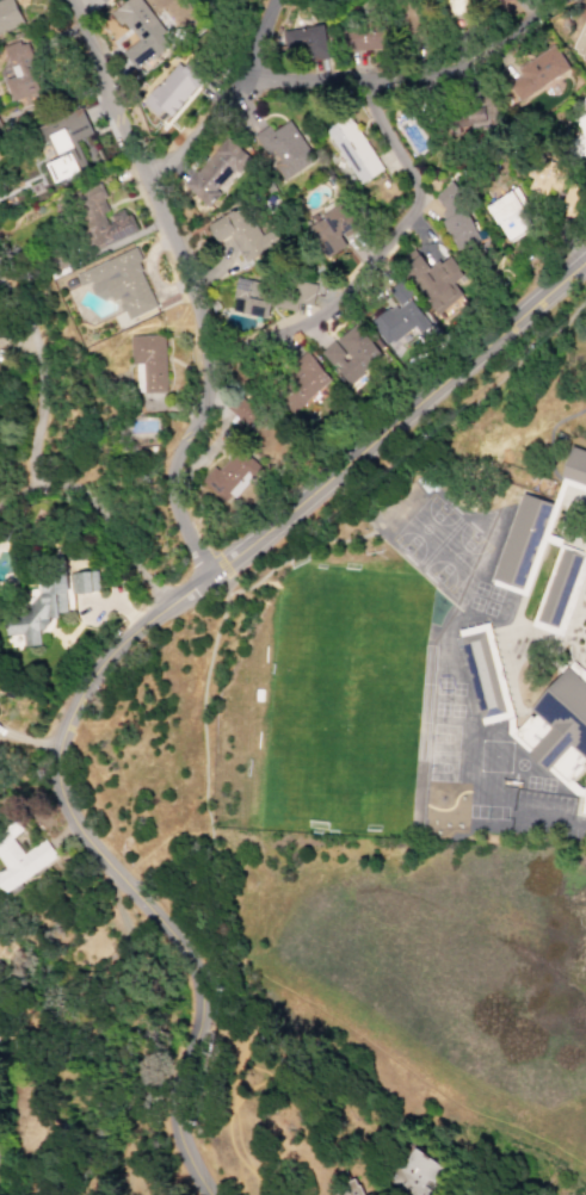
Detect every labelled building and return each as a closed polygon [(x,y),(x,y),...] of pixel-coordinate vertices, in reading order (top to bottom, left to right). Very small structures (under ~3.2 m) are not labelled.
[(11,0),(0,0),(0,34),(21,25),(11,0)] [(137,48),(124,56),(135,72),(168,49),(154,28),(157,26),(139,0),(125,0),(111,10),(137,48)] [(326,58),(322,26),(279,30),(281,48),(304,45),(306,61),(326,58)] [(379,26),(341,27),(341,51),(379,51),(379,26)] [(531,73),(513,69),(507,94),(529,100),(531,90),(551,95),(562,52),(538,46),(531,73)] [(140,103),(154,115),(159,110),(169,118),(203,79),(179,58),(140,103)] [(568,136),(568,154),(585,154),(585,101),(574,101),(574,113),(572,113),(572,136),(568,136)] [(85,170),(74,140),(90,134),(81,112),(46,125),(46,124),(40,126),(53,160),(44,164),(52,183),(85,170)] [(347,116),(323,131),(356,185),(380,170),(347,116)] [(270,131),(267,126),(251,135),(262,155),(270,151),(277,162),(271,165),(279,180),(312,162),(289,120),(270,131)] [(181,185),(203,206),(247,159),(225,138),(181,185)] [(523,175),(531,179),(526,187),(553,201),(565,177),(531,160),(523,175)] [(454,250),(477,240),(461,205),(467,203),(457,181),(429,194),(454,250)] [(69,195),(91,249),(134,232),(125,211),(103,220),(101,213),(108,210),(97,183),(69,195)] [(532,227),(515,189),(485,203),(502,241),(532,227)] [(324,258),(344,246),(339,237),(354,228),(337,200),(302,221),(324,258)] [(215,242),(229,236),(241,261),(278,244),(270,226),(256,233),(243,206),(205,223),(215,242)] [(155,307),(131,249),(73,274),(78,287),(87,283),(95,302),(112,295),(123,321),(155,307)] [(427,269),(411,249),(394,263),(440,320),(464,301),(450,284),(461,275),(445,255),(427,269)] [(264,317),(269,284),(234,278),(231,299),(237,300),(235,313),(264,317)] [(276,294),(274,308),(294,312),(295,303),(310,306),(314,284),(296,281),(293,297),(276,294)] [(367,323),(392,357),(403,349),(396,339),(409,329),(415,337),(430,326),(397,282),(385,290),(395,303),(367,323)] [(318,353),(346,385),(380,356),(352,324),(318,353)] [(127,336),(128,365),(134,365),(134,393),(164,392),(163,335),(127,336)] [(290,415),(329,380),(307,355),(268,390),(290,415)] [(245,428),(261,411),(240,390),(224,408),(245,428)] [(559,477),(560,478),(559,482),(563,484),(585,492),(585,452),(569,446),(559,477)] [(559,482),(550,504),(556,506),(563,484),(559,482)] [(520,493),(489,578),(492,580),(491,584),(524,596),(543,541),(545,534),(556,506),(550,504),(520,493)] [(545,534),(559,540),(557,544),(556,547),(543,541),(545,534)] [(556,547),(528,625),(550,633),(560,637),(585,561),(585,554),(580,552),(557,544),(556,547)] [(75,593),(96,592),(95,571),(74,573),(75,593)] [(3,610),(4,635),(21,634),(21,646),(38,646),(37,631),(48,630),(47,616),(65,615),(63,580),(38,581),(39,608),(3,610)] [(456,630),(480,725),(505,718),(510,717),(486,623),(456,630)] [(560,637),(551,657),(565,668),(560,674),(541,658),(550,633),(560,637)] [(570,662),(565,668),(560,674),(528,710),(532,714),(530,718),(528,716),(514,730),(507,737),(563,787),(569,781),(585,763),(585,676),(570,662)] [(505,718),(505,735),(507,737),(514,730),(512,729),(512,717),(510,717),(505,718)] [(569,781),(578,788),(581,788),(580,797),(573,795),(563,787),(569,781)] [(581,788),(580,797),(578,812),(585,813),(585,783),(582,782),(581,788)] [(54,858),(41,839),(20,854),(9,838),(20,830),(12,818),(0,827),(0,864),(3,868),(0,870),(0,889),(3,893),(54,858)] [(410,1146),(383,1184),(398,1194),(426,1194),(443,1170),(410,1146)] [(355,1180),(331,1190),(333,1194),(361,1194),(355,1180)]
